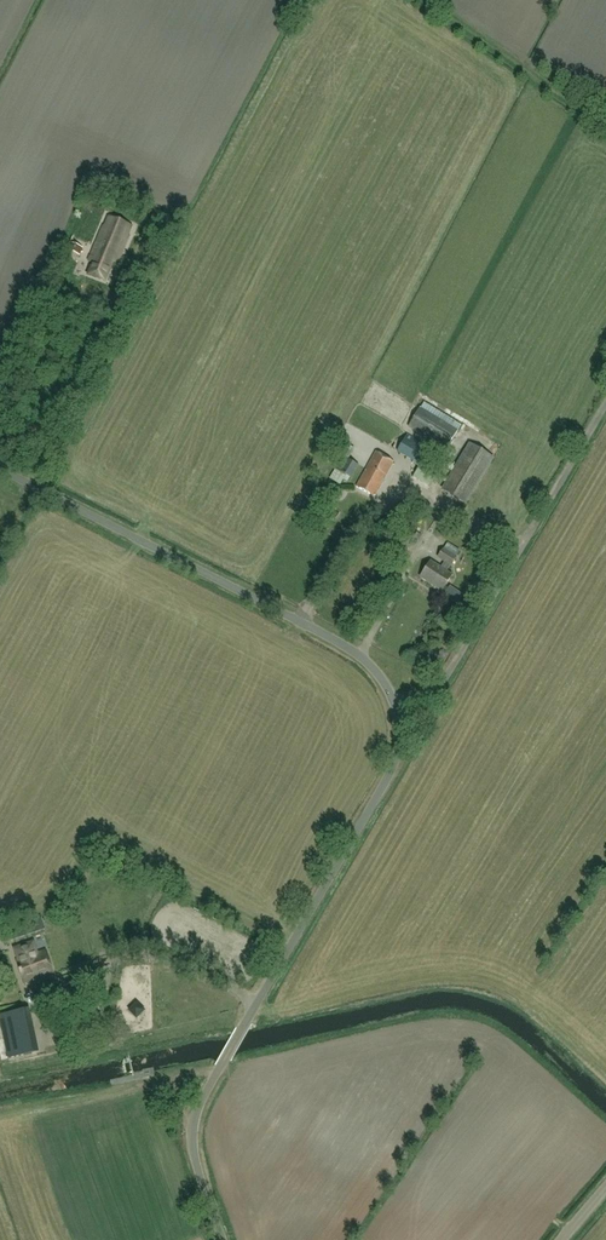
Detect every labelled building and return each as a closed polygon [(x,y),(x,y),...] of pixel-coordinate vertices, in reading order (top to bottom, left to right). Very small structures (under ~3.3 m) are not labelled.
[(170,216),(157,210),(156,209),(150,221),(152,221),(165,228),(170,216)] [(104,227),(103,226),(88,261),(92,263),(88,272),(105,279),(112,262),(116,264),(128,235),(126,235),(129,226),(108,217),(104,227)] [(83,248),(70,243),(67,251),(80,256),(83,248)] [(427,402),(424,406),(440,415),(443,410),(427,402)] [(458,432),(457,431),(419,408),(408,426),(446,450),(458,432)] [(398,451),(414,460),(423,445),(407,436),(398,451)] [(470,443),(441,490),(465,504),(493,457),(470,443)] [(428,448),(423,445),(414,460),(412,463),(434,475),(439,467),(433,464),(440,451),(430,445),(428,448)] [(375,452),(356,487),(374,497),(393,462),(375,452)] [(347,459),(340,472),(351,478),(358,464),(347,459)] [(395,534),(402,515),(393,512),(386,531),(395,534)] [(448,564),(454,556),(443,549),(438,557),(444,561),(441,567),(431,561),(421,577),(442,590),(452,574),(444,569),(448,564)] [(42,918),(22,924),(26,936),(46,930),(42,918)] [(54,935),(46,937),(49,945),(56,942),(54,935)] [(20,959),(16,960),(23,983),(53,975),(46,951),(38,954),(35,941),(17,947),(20,959)] [(130,1007),(141,1007),(141,989),(130,989),(130,1007)] [(23,1010),(0,1015),(0,1017),(9,1058),(32,1053),(23,1010)]
